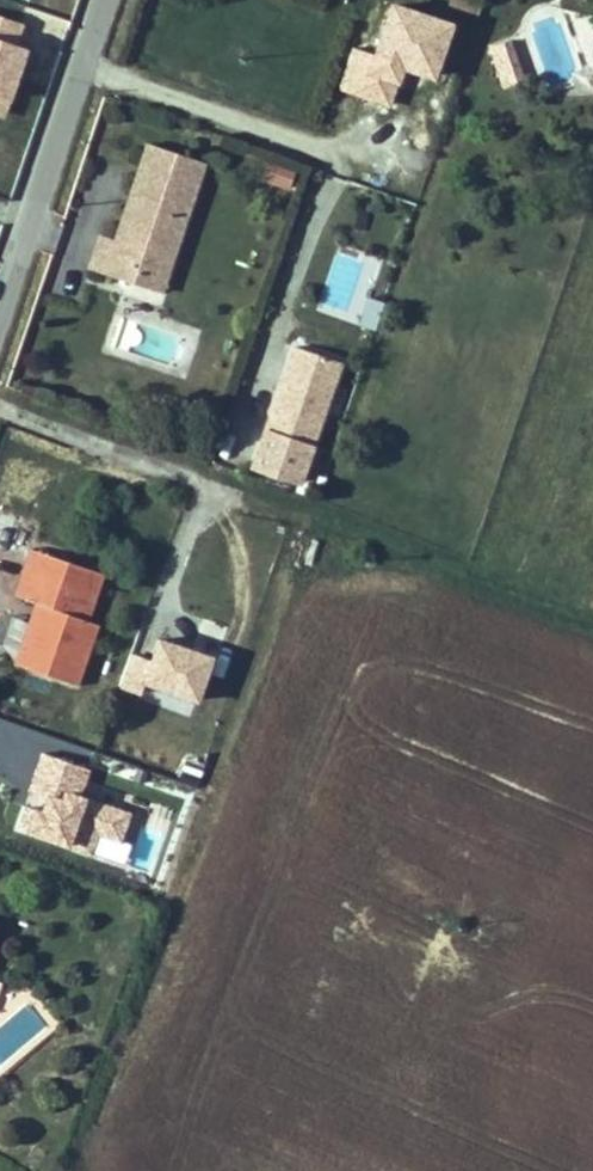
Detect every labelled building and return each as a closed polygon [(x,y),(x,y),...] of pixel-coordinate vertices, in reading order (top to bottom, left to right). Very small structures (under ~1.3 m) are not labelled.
[(22,54),(15,52),(21,26),(0,20),(0,121),(4,122),(22,54)] [(508,49),(491,56),(505,89),(521,82),(508,49)] [(184,268),(216,171),(143,146),(124,202),(134,206),(130,217),(120,214),(110,243),(99,239),(86,274),(144,292),(155,259),(184,268)] [(262,187),(290,191),(293,172),(265,168),(262,187)] [(130,217),(134,206),(124,202),(120,214),(130,217)] [(184,268),(155,259),(144,292),(172,302),(184,268)] [(363,300),(359,330),(376,332),(380,302),(363,300)] [(266,431),(312,446),(339,362),(295,347),(266,431)] [(16,593),(26,597),(42,551),(16,593)] [(91,636),(79,632),(99,571),(42,551),(26,597),(35,601),(45,604),(24,666),(75,685),(91,636)] [(105,574),(99,571),(79,632),(91,636),(95,623),(89,621),(105,574)] [(14,663),(24,666),(45,604),(35,601),(14,663)] [(159,644),(139,692),(190,713),(210,665),(159,644)] [(89,849),(99,822),(122,830),(131,807),(79,788),(89,761),(49,746),(20,824),(89,849)]
